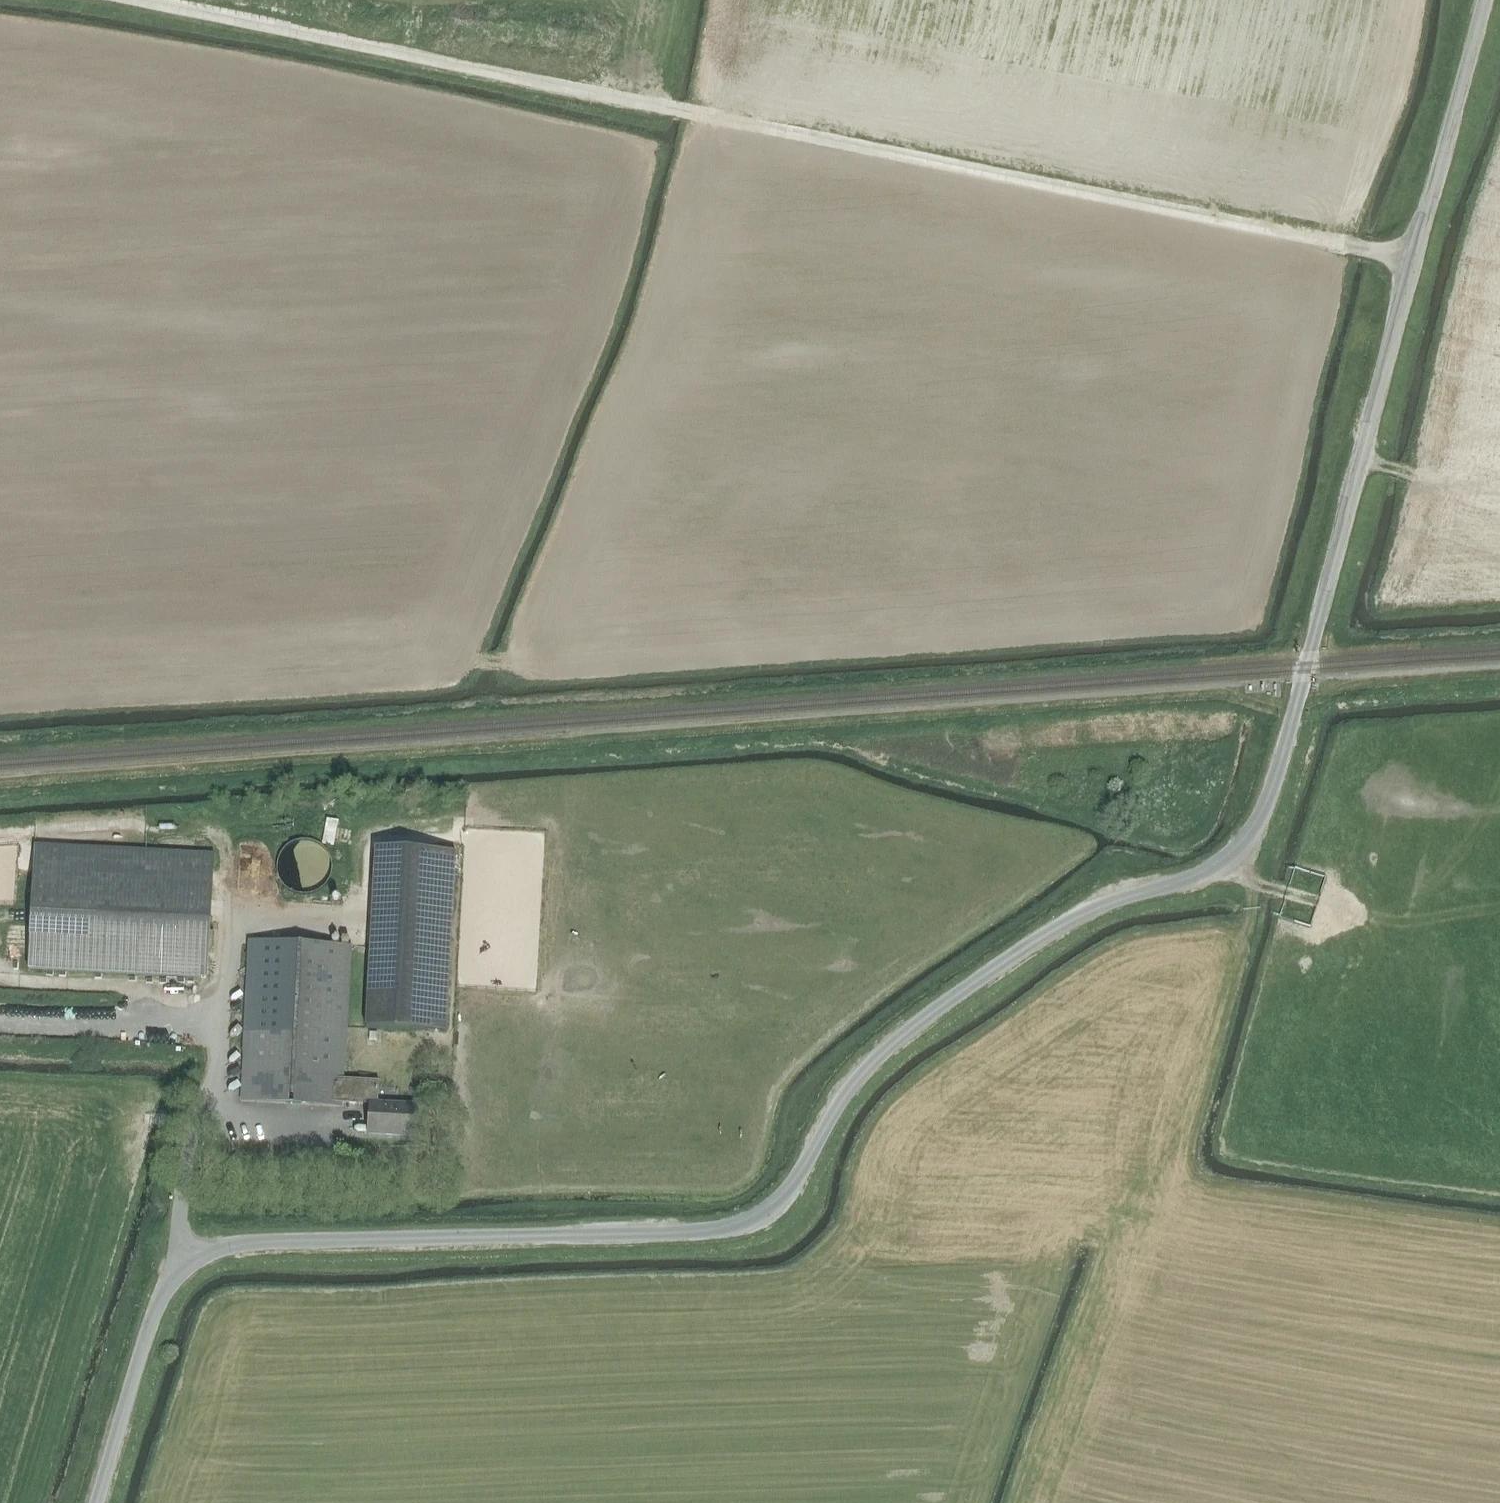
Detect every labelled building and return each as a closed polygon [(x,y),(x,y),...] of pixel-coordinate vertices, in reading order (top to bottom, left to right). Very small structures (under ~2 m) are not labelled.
[(326,845),(338,847),(343,822),(330,820),(326,845)] [(331,871),(331,868),(331,865),(331,862),(330,861),(329,858),(328,855),(327,853),(325,851),(324,849),(321,847),(319,846),(317,844),(314,843),(312,842),(310,842),(308,841),(304,841),(299,841),(298,842),(295,843),(291,844),(289,846),(287,847),(285,849),(283,851),(282,853),(281,855),(279,857),(279,859),(278,862),(277,863),(277,865),(277,867),(277,869),(277,872),(278,875),(279,877),(280,880),(281,883),(283,885),(285,887),(287,889),(289,891),(291,892),(294,893),(297,894),(299,895),(300,895),(304,895),(308,895),(311,895),(313,894),(316,893),(319,891),(321,890),(323,888),(325,886),(327,883),(328,882),(329,879),(330,877),(330,876),(331,874),(331,871)] [(33,845),(26,970),(207,979),(213,855),(33,845)] [(365,1028),(446,1032),(455,852),(375,848),(365,1028)] [(412,1136),(413,1106),(377,1104),(379,1082),(343,1079),(350,946),(249,941),(241,1102),(341,1107),(341,1103),(369,1105),(368,1134),(412,1136)]
